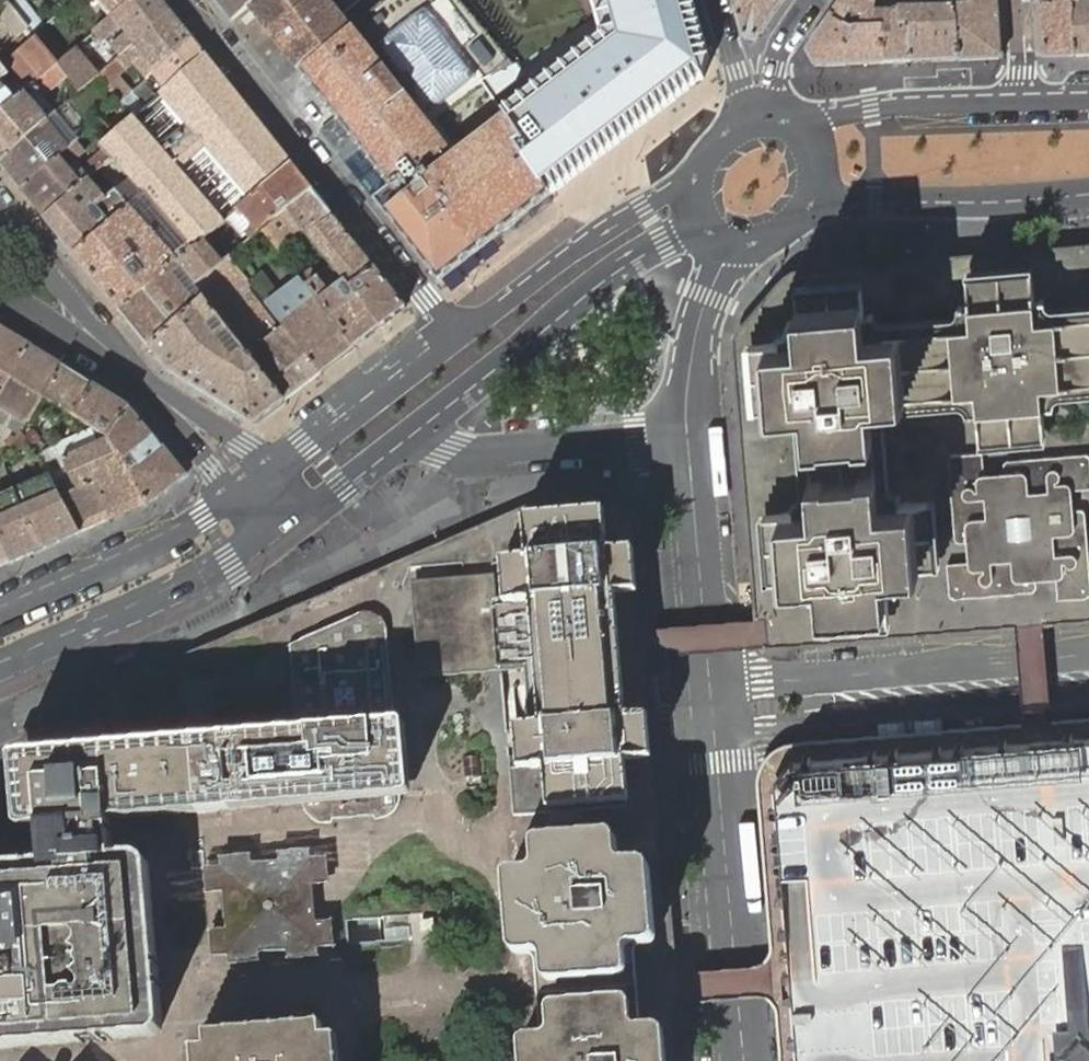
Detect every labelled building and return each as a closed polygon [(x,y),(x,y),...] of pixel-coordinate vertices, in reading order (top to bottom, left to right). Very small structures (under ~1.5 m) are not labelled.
[(15,38),(28,27),(9,3),(7,0),(1,0),(0,1),(0,19),(15,38)] [(23,0),(13,0),(9,3),(28,27),(30,29),(34,35),(42,28),(44,26),(23,0)] [(119,57),(135,43),(171,12),(162,0),(133,0),(111,19),(95,33),(103,44),(121,29),(126,35),(111,48),(119,57)] [(111,19),(133,0),(95,0),(111,19)] [(328,0),(259,0),(250,7),(302,72),(331,48),(352,30),(328,0)] [(364,151),(398,194),(381,208),(387,214),(439,281),(473,255),(502,234),(551,196),(517,145),(524,141),(515,128),(505,113),(484,81),(516,64),(464,4),(460,0),(387,0),(352,30),(331,48),(302,72),(334,113),(345,128),(364,151)] [(603,31),(505,113),(524,141),(517,145),(551,196),(631,135),(712,73),(716,61),(701,12),(697,13),(693,0),(594,0),(603,31)] [(783,0),(733,0),(745,40),(755,41),(783,0)] [(832,15),(834,16),(833,17),(849,28),(871,28),(875,10),(877,0),(842,0),(832,15)] [(875,10),(898,9),(900,0),(877,0),(875,10)] [(911,62),(959,60),(955,6),(955,3),(954,0),(900,0),(898,9),(899,26),(909,26),(911,62)] [(963,3),(955,3),(955,6),(959,60),(1001,58),(1002,56),(1000,10),(999,0),(963,0),(963,3)] [(1039,4),(1042,55),(1044,56),(1075,56),(1072,3),(1072,0),(1065,0),(1065,3),(1047,4),(1039,4)] [(1081,2),(1072,3),(1075,56),(1088,55),(1088,0),(1081,0),(1081,2)] [(883,27),(884,63),(911,62),(909,26),(899,26),(898,9),(875,10),(871,28),(883,27)] [(101,74),(98,76),(108,87),(121,102),(133,92),(119,77),(136,62),(150,78),(155,72),(158,70),(193,39),(171,12),(135,43),(119,57),(110,65),(101,74)] [(834,16),(832,15),(807,51),(815,66),(884,63),(883,27),(871,28),(849,28),(833,17),(834,16)] [(17,100),(1,82),(10,74),(8,72),(11,69),(29,90),(34,85),(42,78),(59,64),(36,37),(20,50),(6,63),(4,60),(0,63),(0,114),(17,100)] [(206,55),(193,39),(158,70),(155,72),(150,78),(149,78),(133,92),(146,108),(161,95),(162,94),(168,88),(206,55)] [(59,64),(67,76),(80,92),(98,77),(90,68),(82,57),(75,50),(68,56),(59,64)] [(135,118),(225,223),(236,212),(250,200),(292,164),(206,55),(168,88),(162,94),(161,95),(146,108),(135,118)] [(54,115),(47,108),(43,112),(31,98),(39,90),(44,96),(67,76),(59,64),(42,78),(34,85),(29,90),(17,100),(0,114),(0,160),(54,115)] [(22,189),(60,157),(71,148),(52,125),(60,117),(56,113),(54,115),(0,160),(0,162),(22,189)] [(151,202),(193,250),(211,234),(225,223),(135,118),(115,136),(102,147),(104,149),(112,159),(99,170),(105,178),(119,166),(131,179),(117,192),(119,194),(131,208),(132,206),(137,213),(151,202)] [(346,164),(364,151),(345,128),(328,141),(346,164)] [(22,189),(46,218),(90,179),(92,177),(99,170),(112,159),(104,149),(86,166),(84,168),(75,176),(69,168),(79,158),(85,153),(76,143),(71,148),(60,157),(22,189)] [(86,166),(79,158),(69,168),(75,176),(84,168),(86,166)] [(245,235),(250,240),(253,238),(261,232),(263,229),(288,210),(313,190),(292,164),(250,200),(236,212),(241,218),(245,213),(256,225),(245,235)] [(116,191),(105,178),(99,170),(92,177),(90,179),(107,199),(116,191)] [(46,218),(76,254),(131,208),(119,194),(117,192),(116,191),(107,199),(90,179),(46,218)] [(334,217),(313,190),(288,210),(304,231),(309,236),(344,281),(351,288),(375,269),(334,217)] [(193,250),(151,202),(137,213),(180,261),(193,250)] [(76,254),(81,261),(137,213),(132,206),(131,208),(76,254)] [(304,231),(288,210),(263,229),(280,251),(304,231)] [(81,261),(121,311),(180,261),(137,213),(81,261)] [(250,240),(229,258),(248,282),(260,273),(283,255),(280,251),(263,229),(261,232),(253,238),(250,240)] [(121,311),(150,347),(205,300),(201,295),(198,297),(195,296),(193,297),(176,278),(184,271),(197,285),(226,261),(212,244),(216,240),(211,234),(193,250),(180,261),(121,311)] [(248,354),(285,401),(293,394),(320,373),(284,327),(277,332),(243,286),(248,282),(229,258),(226,261),(197,285),(195,287),(201,295),(205,300),(248,354)] [(798,286),(800,316),(794,317),(794,321),(793,324),(791,327),(789,330),(785,331),(781,332),(781,338),(752,340),(757,406),(787,403),(787,410),(791,410),(795,410),(798,412),(800,414),(801,416),(803,420),(808,490),(807,494),(805,497),(802,500),(800,501),(797,502),(795,502),(795,508),(766,510),(771,575),(801,573),(801,579),(804,579),(807,580),(810,581),(812,582),(814,584),(816,588),(817,591),(823,591),(825,622),(891,616),(888,586),(895,585),(894,580),(896,577),(898,574),(900,572),(904,570),(907,570),(907,564),(937,562),(932,497),(901,499),(901,493),(895,492),(891,491),(888,489),(886,485),(885,481),(880,412),(881,409),(884,405),(887,402),(892,400),(960,395),(966,396),(969,399),(970,401),(972,404),(973,408),(979,407),(981,438),(1047,432),(1044,402),(1051,401),(1051,397),(1052,393),(1054,390),(1058,387),(1063,386),(1088,384),(1088,306),(1055,309),(1050,308),(1047,307),(1044,303),(1042,300),(1042,296),(1035,296),(1032,266),(967,272),(969,302),(964,302),(964,307),(962,311),(961,313),(958,316),(955,317),(951,318),(885,323),(881,323),(877,321),(874,318),(872,315),(872,311),(865,311),(863,281),(798,286)] [(406,307),(375,269),(351,288),(381,326),(406,307)] [(355,346),(381,326),(351,288),(344,281),(329,292),(317,278),(312,270),(301,278),(308,286),(319,300),(355,346)] [(284,327),(320,373),(355,346),(319,300),(308,286),(301,278),(301,277),(277,295),(260,273),(248,282),(266,304),(284,327)] [(205,300),(150,347),(170,371),(253,423),(256,423),(285,401),(248,354),(205,300)] [(0,327),(0,405),(28,423),(45,397),(64,366),(30,345),(0,327)] [(96,387),(64,366),(45,397),(73,414),(77,416),(96,387)] [(77,416),(93,427),(109,437),(130,408),(96,387),(77,416)] [(109,437),(111,439),(119,449),(125,459),(147,503),(155,500),(167,491),(185,477),(186,476),(186,475),(186,474),(133,410),(130,408),(109,437)] [(109,437),(93,427),(36,455),(40,462),(43,468),(45,470),(111,439),(109,437)] [(21,433),(17,440),(22,444),(25,438),(21,433)] [(6,442),(12,447),(13,446),(17,440),(10,436),(6,442)] [(79,533),(111,518),(147,503),(125,459),(119,449),(111,439),(45,470),(47,475),(60,497),(79,533)] [(983,449),(957,451),(950,458),(956,534),(958,537),(962,538),(968,537),(970,557),(948,559),(950,586),(957,593),(1032,587),(1035,585),(1036,583),(1037,580),(1037,575),(1058,573),(1060,595),(1088,592),(1088,591),(1088,538),(1087,509),(1084,505),(1081,504),(1074,505),(1073,485),(1088,483),(1088,455),(1085,451),(1010,456),(1007,458),(1005,461),(1005,468),(985,470),(983,449)] [(11,562),(79,533),(60,497),(47,475),(0,495),(0,542),(11,562)] [(605,512),(525,518),(529,559),(503,561),(507,604),(497,604),(494,578),(478,579),(466,580),(427,583),(423,584),(420,592),(417,601),(423,677),(489,672),(502,670),(529,666),(534,725),(517,727),(519,746),(519,755),(520,770),(546,768),(550,809),(628,802),(629,802),(627,761),(652,759),(648,716),(635,716),(626,594),(638,592),(634,551),(609,552),(608,543),(605,512)] [(11,562),(0,542),(0,567),(11,562)] [(360,614),(291,646),(298,731),(124,746),(33,754),(27,754),(33,827),(36,826),(39,826),(112,821),(202,813),(220,812),(304,805),(401,796),(405,796),(409,795),(411,793),(411,790),(406,727),(404,724),(402,723),(395,723),(388,631),(387,627),(385,622),(380,617),(374,614),(367,613),(360,614)] [(30,728),(33,754),(124,746),(107,705),(105,702),(103,701),(100,700),(98,700),(85,705),(30,728)] [(795,757),(777,777),(801,1060),(1088,1060),(1088,733),(795,757)] [(0,866),(0,1049),(152,1036),(157,1035),(160,1032),(163,1029),(164,1025),(151,868),(150,864),(148,861),(145,858),(142,856),(138,855),(134,855),(115,857),(112,824),(39,829),(42,863),(0,866)] [(540,852),(542,873),(541,874),(539,876),(537,877),(517,878),(515,879),(513,881),(512,884),(518,957),(520,960),(522,962),(525,962),(535,961),(538,963),(540,965),(541,967),(548,1035),(547,1037),(545,1039),(542,1041),(533,1041),(530,1042),(527,1045),(526,1048),(527,1060),(672,1060),(670,1037),(668,1034),(666,1032),(663,1031),(652,1032),(650,1031),(647,1029),(646,1027),(641,958),(642,955),(644,953),(647,952),(655,951),(658,950),(661,948),(662,944),(656,873),(655,870),(653,869),(650,868),(630,870),(628,869),(626,867),(624,864),(623,846),(622,843),(619,841),(616,840),(545,846),(543,847),(541,849),(540,852)] [(252,854),(222,857),(222,864),(220,864),(221,866),(206,867),(208,893),(223,892),(226,930),(212,931),(214,957),(228,955),(228,957),(229,957),(230,965),(261,962),(260,955),(288,952),(289,960),(320,957),(319,950),(321,950),(321,948),(335,947),(333,921),(319,922),(316,885),(330,884),(328,858),(314,859),(313,857),(311,857),(311,850),(280,852),(280,859),(253,862),(252,854)] [(208,1023),(210,1048),(185,1051),(186,1060),(338,1060),(336,1036),(324,1037),(322,1014),(208,1023)]
